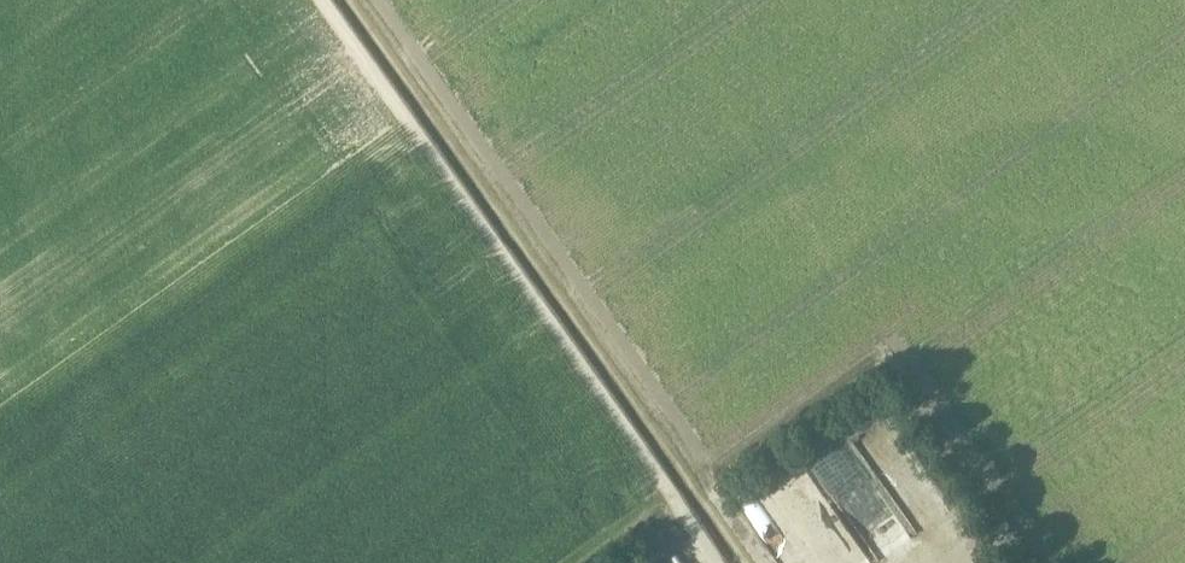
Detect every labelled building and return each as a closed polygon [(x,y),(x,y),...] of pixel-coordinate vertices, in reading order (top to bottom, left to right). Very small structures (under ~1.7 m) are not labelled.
[(868,397),(859,403),(873,423),(882,417),(868,397)] [(784,540),(799,529),(777,497),(761,507),(784,540)]
